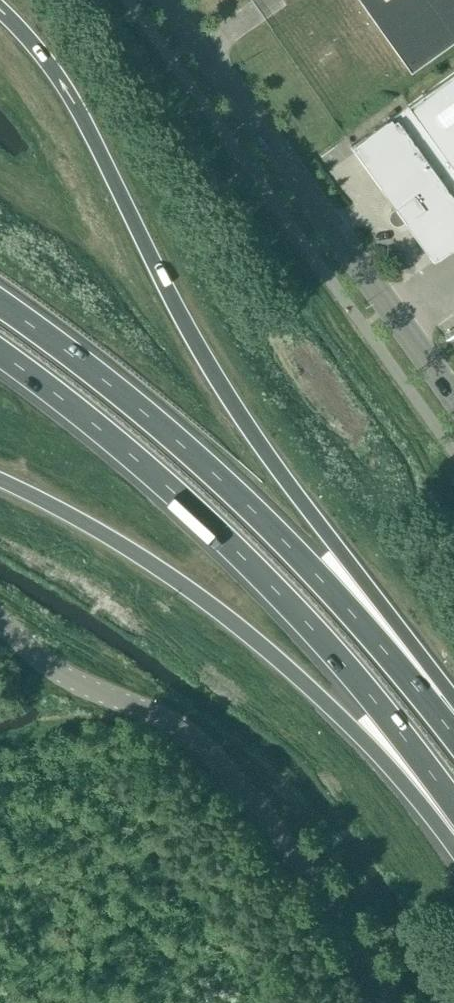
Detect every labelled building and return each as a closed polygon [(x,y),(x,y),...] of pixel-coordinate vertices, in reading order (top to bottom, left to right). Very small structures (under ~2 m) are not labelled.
[(410,70),(453,38),(453,0),(360,0),(410,70)] [(453,247),(453,72),(350,146),(433,262),(453,247)]
